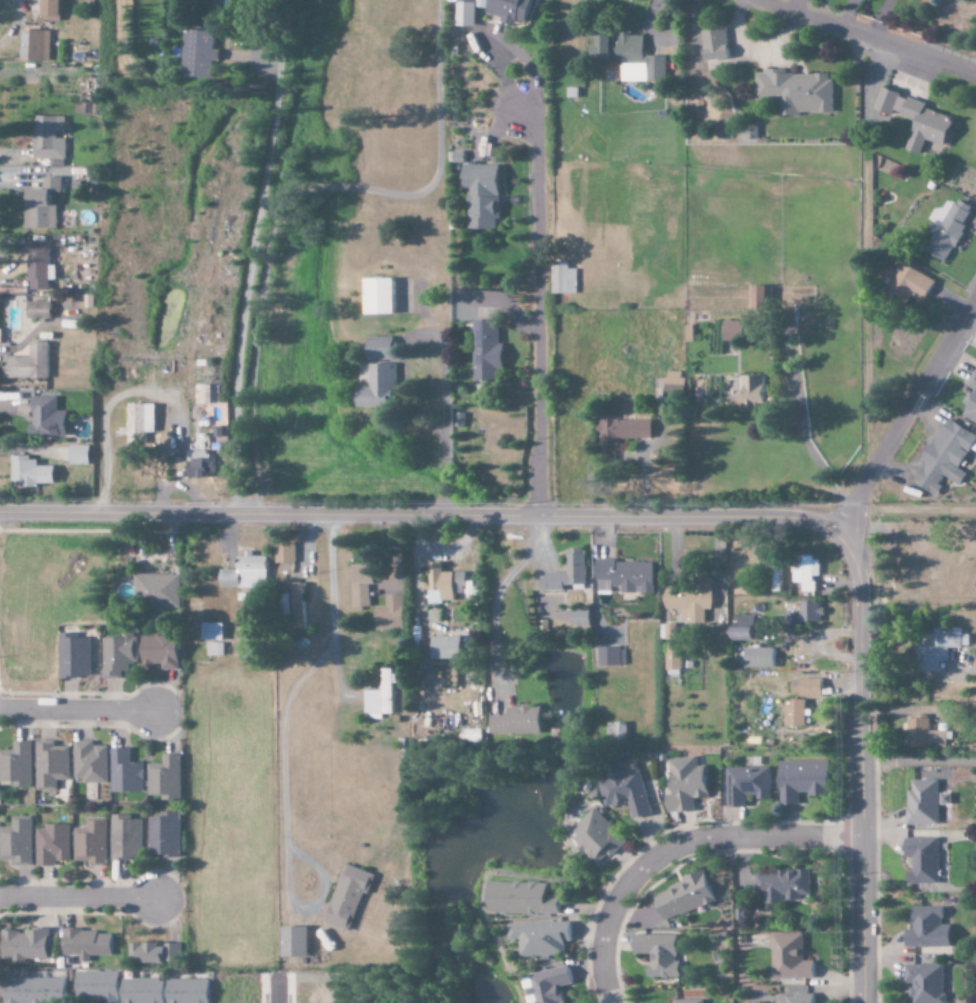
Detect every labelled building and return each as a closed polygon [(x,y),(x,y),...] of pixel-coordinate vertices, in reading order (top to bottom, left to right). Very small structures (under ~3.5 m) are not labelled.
[(65,22),(66,0),(47,0),(46,21),(65,22)] [(477,27),(478,0),(448,0),(448,2),(460,2),(459,27),(477,27)] [(526,26),(535,0),(493,0),(489,13),(526,26)] [(705,31),(708,66),(732,64),(729,29),(705,31)] [(27,60),(51,61),(52,32),(28,31),(27,60)] [(625,82),(667,82),(667,56),(646,56),(646,37),(631,36),(632,31),(623,31),(623,37),(602,36),(602,45),(598,45),(598,60),(625,61),(625,82)] [(757,73),(757,102),(782,102),(782,117),(801,117),(801,113),(834,113),(834,74),(781,74),(781,69),(767,69),(767,73),(757,73)] [(908,151),(923,155),(927,141),(948,148),(957,120),(927,110),(930,104),(884,88),(878,108),(918,122),(908,151)] [(67,117),(36,116),(35,160),(66,160),(67,139),(58,139),(58,133),(66,133),(67,117)] [(498,230),(498,219),(503,219),(502,165),(466,166),(467,191),(470,191),(471,230),(498,230)] [(58,230),(59,205),(55,205),(55,193),(63,193),(63,178),(45,177),(45,190),(32,189),(32,206),(27,206),(27,230),(58,230)] [(949,263),(974,214),(949,202),(945,211),(938,207),(931,220),(937,223),(931,235),(935,237),(927,252),(949,263)] [(51,248),(31,248),(30,290),(51,291),(51,281),(57,281),(57,266),(51,266),(51,248)] [(578,294),(577,270),(570,270),(570,263),(553,263),(554,295),(578,294)] [(925,307),(938,280),(902,263),(890,288),(907,296),(906,298),(925,307)] [(397,315),(396,279),(368,280),(369,315),(397,315)] [(774,287),(752,287),(752,311),(774,311),(774,287)] [(29,320),(52,320),(52,302),(29,302),(29,320)] [(500,345),(500,321),(475,321),(475,382),(498,382),(498,369),(507,369),(506,345),(500,345)] [(742,342),(743,323),(727,322),(726,341),(742,342)] [(396,337),(370,338),(370,361),(396,360),(396,337)] [(6,379),(50,380),(51,343),(32,343),(32,358),(7,357),(6,379)] [(371,365),(372,387),(359,388),(359,408),(397,408),(397,365),(371,365)] [(968,386),(975,390),(967,404),(969,405),(963,417),(975,424),(975,372),(968,386)] [(766,376),(743,377),(744,409),(767,409),(766,376)] [(198,406),(222,407),(222,386),(198,386),(198,406)] [(70,412),(60,412),(59,397),(35,397),(35,436),(70,436),(70,412)] [(157,405),(130,404),(129,445),(149,445),(149,433),(157,434),(157,405)] [(938,497),(944,487),(941,485),(945,477),(962,486),(969,474),(961,470),(975,442),(975,434),(948,419),(924,463),(926,464),(915,484),(938,497)] [(602,421),(602,452),(622,451),(622,440),(655,439),(655,420),(602,421)] [(92,466),(92,447),(72,446),(72,466),(92,466)] [(40,467),(40,457),(13,458),(14,488),(41,487),(41,485),(57,485),(57,467),(40,467)] [(277,564),(296,564),(296,545),(277,545),(277,564)] [(542,593),(566,592),(566,585),(587,585),(586,549),(569,549),(570,573),(542,574),(542,593)] [(222,589),(269,589),(269,557),(254,557),(254,555),(240,555),(239,570),(223,570),(222,589)] [(795,584),(805,584),(805,593),(816,594),(816,577),(820,577),(821,558),(796,557),(795,584)] [(355,608),(371,608),(370,581),(381,580),(381,558),(368,558),(368,566),(354,566),(355,608)] [(599,561),(598,591),(613,592),(613,586),(623,587),(623,594),(655,594),(656,562),(599,561)] [(466,573),(444,573),(444,563),(430,564),(430,604),(457,604),(456,597),(467,597),(466,573)] [(183,608),(184,577),(145,576),(144,607),(183,608)] [(667,590),(667,610),(683,611),(683,622),(706,622),(706,610),(714,610),(714,576),(702,576),(702,590),(667,590)] [(293,584),(298,632),(309,631),(304,583),(293,584)] [(378,631),(406,630),(405,595),(388,596),(388,607),(378,607),(378,631)] [(821,603),(802,603),(803,615),(786,615),(787,631),(801,631),(801,623),(823,623),(823,613),(821,613),(821,603)] [(592,626),(591,609),(572,610),(572,627),(592,626)] [(757,616),(735,615),(735,641),(756,641),(757,616)] [(209,656),(225,656),(226,624),(205,623),(204,641),(209,641),(209,656)] [(936,672),(936,662),(946,662),(946,648),(960,648),(959,628),(931,628),(931,646),(910,646),(910,672),(936,672)] [(92,639),(75,640),(75,634),(61,634),(62,679),(93,678),(92,639)] [(105,639),(105,679),(123,679),(123,673),(131,673),(131,666),(140,666),(140,634),(125,634),(125,639),(105,639)] [(146,636),(145,666),(164,666),(164,671),(182,671),(183,636),(146,636)] [(463,659),(463,637),(433,637),(433,660),(463,659)] [(682,644),(667,644),(667,671),(682,671),(682,644)] [(599,648),(600,668),(622,667),(621,647),(599,648)] [(769,668),(768,649),(747,649),(748,669),(769,668)] [(365,715),(394,715),(394,684),(397,684),(397,670),(384,670),(383,692),(366,691),(365,715)] [(818,679),(789,679),(789,697),(818,697),(818,679)] [(802,726),(802,699),(784,700),(784,726),(802,726)] [(491,716),(491,735),(543,733),(542,707),(507,708),(507,715),(491,716)] [(945,731),(928,732),(928,718),(903,719),(903,740),(906,740),(906,748),(945,747),(945,731)] [(609,742),(627,741),(627,723),(609,724),(609,742)] [(1,783),(14,783),(14,788),(34,788),(33,742),(15,743),(15,751),(0,751),(1,783)] [(71,780),(71,747),(57,748),(57,742),(38,742),(39,790),(59,790),(59,781),(71,780)] [(76,779),(85,779),(85,784),(109,784),(110,747),(96,746),(96,742),(76,742),(76,779)] [(132,749),(113,749),(114,794),(146,793),(145,760),(132,761),(132,749)] [(150,765),(150,797),(164,797),(164,802),(184,801),(183,756),(165,756),(165,765),(150,765)] [(666,759),(669,795),(663,795),(665,813),(692,811),(691,798),(707,797),(704,766),(696,766),(695,756),(666,759)] [(826,761),(778,761),(777,804),(797,804),(797,795),(825,795),(826,761)] [(725,807),(745,807),(745,795),(754,796),(754,799),(768,799),(769,768),(726,767),(725,807)] [(905,825),(936,825),(936,804),(947,804),(947,790),(939,790),(939,776),(949,776),(949,769),(914,769),(914,780),(909,780),(909,790),(905,790),(905,825)] [(648,815),(638,771),(628,773),(627,770),(596,777),(603,808),(626,803),(630,819),(648,815)] [(623,841),(592,807),(564,834),(595,867),(623,841)] [(151,818),(152,857),(184,857),(183,813),(166,813),(166,818),(151,818)] [(114,861),(145,861),(145,821),(130,821),(130,816),(113,816),(114,861)] [(2,828),(2,862),(17,861),(17,867),(35,866),(33,818),(14,818),(14,828),(2,828)] [(109,818),(89,818),(89,829),(77,829),(76,863),(89,863),(89,867),(109,867),(109,818)] [(72,826),(48,826),(48,830),(39,830),(38,867),(58,868),(58,862),(72,863),(72,826)] [(936,884),(936,839),(902,838),(901,858),(908,858),(908,884),(936,884)] [(325,924),(351,932),(361,903),(366,904),(376,875),(345,865),(325,924)] [(682,877),(685,883),(650,897),(661,922),(713,901),(701,869),(682,877)] [(807,871),(775,871),(775,875),(753,875),(753,893),(763,893),(763,902),(798,902),(798,895),(808,895),(807,871)] [(557,914),(556,895),(544,895),(544,882),(484,883),(485,916),(557,914)] [(903,947),(947,948),(947,925),(941,925),(941,907),(910,907),(910,929),(903,929),(903,947)] [(505,925),(506,941),(517,941),(518,957),(564,955),(563,943),(570,943),(569,922),(505,925)] [(285,959),(311,958),(310,928),(284,928),(285,959)] [(51,930),(27,930),(27,932),(5,932),(5,962),(27,962),(27,960),(50,960),(51,930)] [(81,956),(81,963),(92,963),(92,956),(114,957),(114,932),(66,931),(65,956),(81,956)] [(800,934),(769,935),(770,979),(811,978),(811,961),(801,961),(800,934)] [(675,935),(630,935),(630,954),(648,954),(648,966),(644,966),(644,978),(678,978),(678,961),(676,961),(675,935)] [(182,944),(130,945),(130,965),(183,964),(182,944)] [(941,965),(903,965),(903,983),(909,983),(910,1002),(942,1002),(941,965)] [(558,987),(571,984),(567,966),(519,977),(525,1002),(561,1002),(558,987)] [(120,973),(79,972),(78,999),(103,1000),(103,1002),(120,1002),(120,973)] [(5,978),(5,1002),(66,1002),(66,979),(5,978)] [(165,979),(123,980),(123,1002),(165,1002),(165,979)] [(212,980),(169,980),(169,1002),(211,1002),(212,980)]
